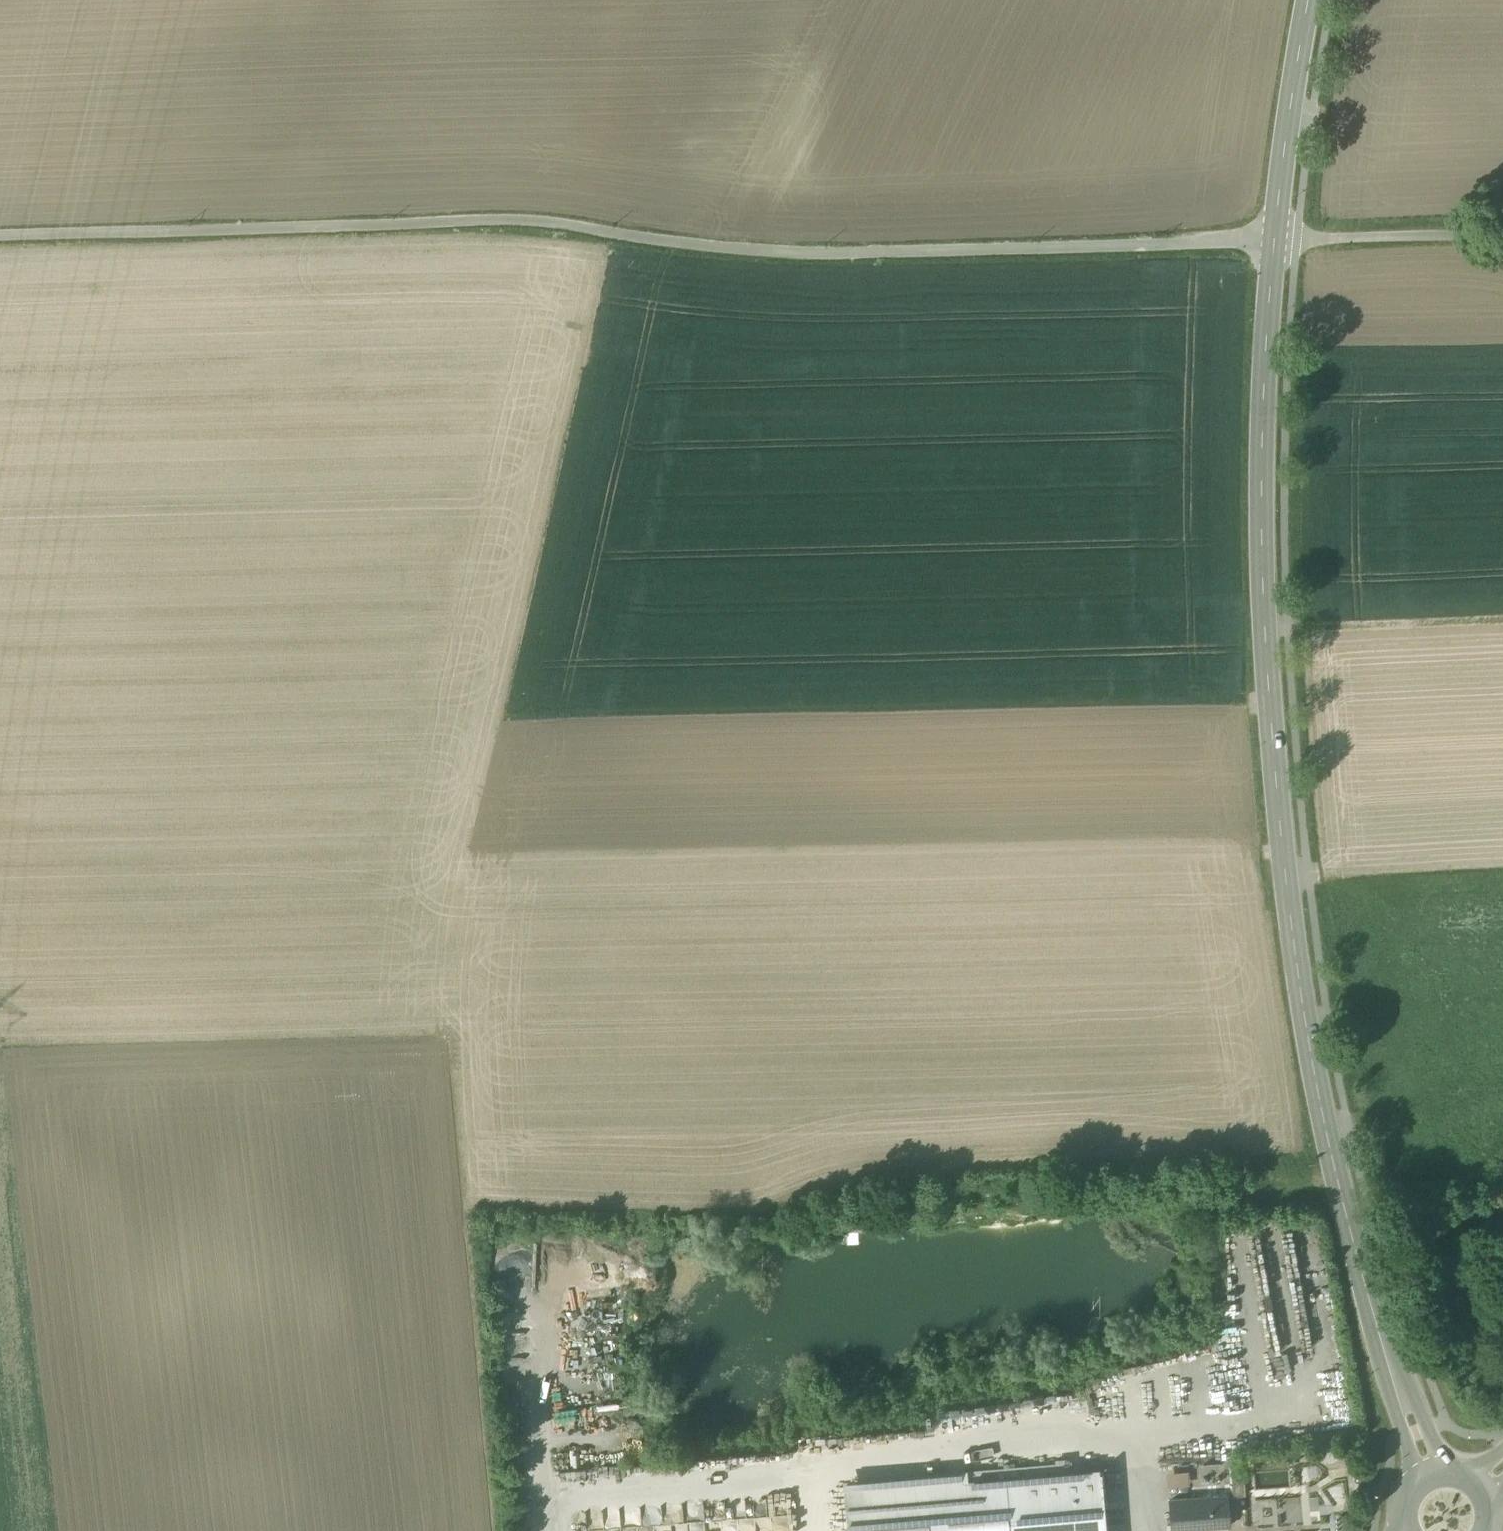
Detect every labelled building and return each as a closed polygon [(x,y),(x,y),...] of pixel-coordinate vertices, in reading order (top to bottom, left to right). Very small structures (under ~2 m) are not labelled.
[(1183,1484),(1224,1480),(1222,1464),(1182,1467),(1183,1484)] [(836,1482),(840,1530),(1100,1530),(1095,1472),(962,1483),(961,1471),(836,1482)] [(1161,1486),(1182,1485),(1182,1471),(1160,1472),(1161,1486)] [(1232,1474),(1234,1496),(1245,1495),(1243,1473),(1232,1474)] [(1225,1496),(1170,1501),(1173,1530),(1228,1525),(1225,1496)] [(1303,1524),(1301,1497),(1278,1498),(1280,1525),(1303,1524)]
